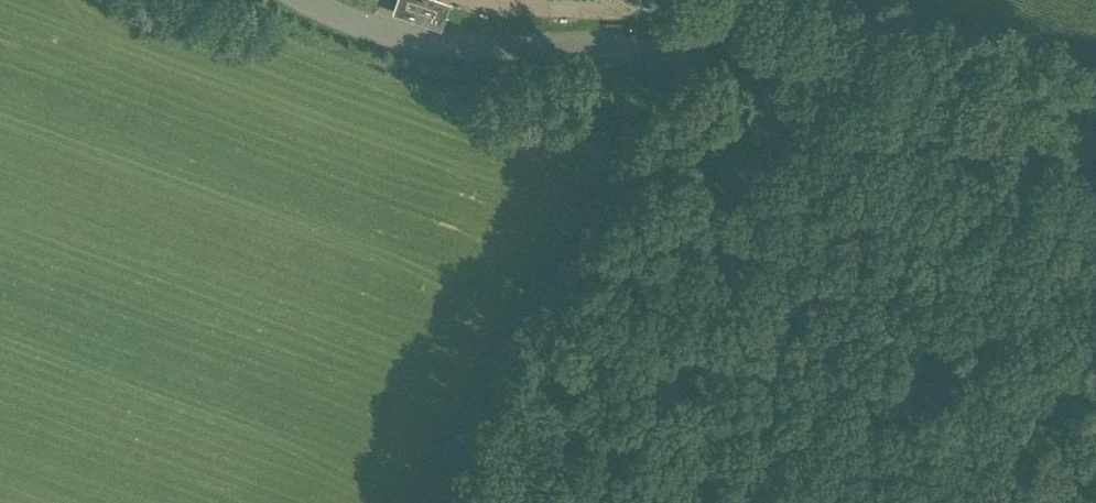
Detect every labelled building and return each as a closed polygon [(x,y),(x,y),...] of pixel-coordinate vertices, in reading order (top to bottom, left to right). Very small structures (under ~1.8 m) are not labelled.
[(446,5),(431,0),(400,0),(396,12),(439,27),(446,5)]
